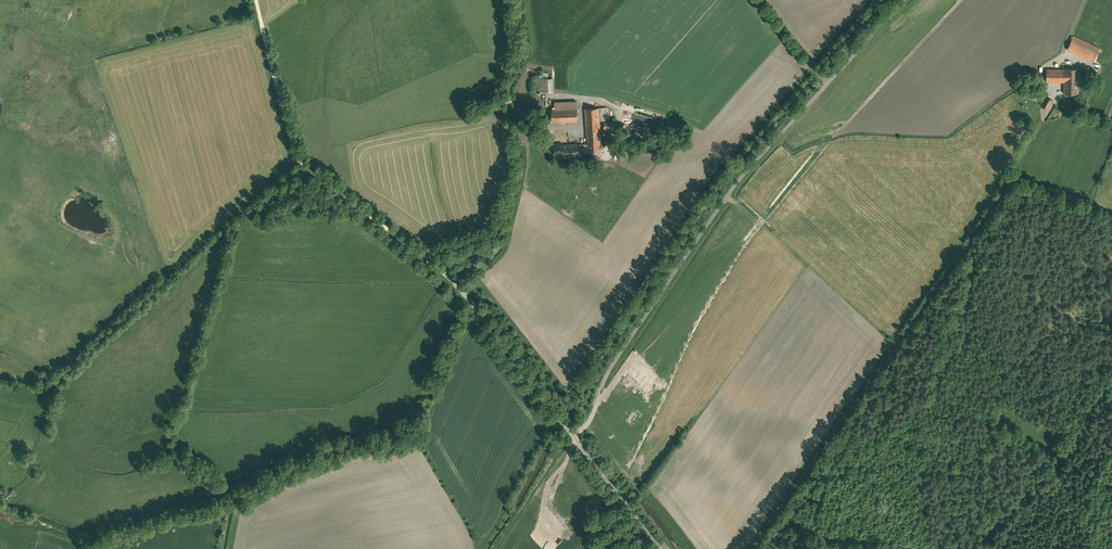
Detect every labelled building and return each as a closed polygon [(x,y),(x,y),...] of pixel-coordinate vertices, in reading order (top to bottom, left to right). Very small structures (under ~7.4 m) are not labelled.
[(1073,37),(1066,51),(1093,63),(1100,49),(1073,37)] [(1077,95),(1078,70),(1064,70),(1045,70),(1045,84),(1064,84),(1064,95),(1077,95)] [(553,78),(540,78),(540,91),(553,91),(553,78)] [(1040,104),(1048,108),(1052,99),(1045,95),(1040,104)] [(577,101),(560,102),(560,108),(552,109),(552,122),(578,121),(577,101)] [(606,107),(586,108),(586,120),(586,121),(588,143),(588,149),(601,148),(599,120),(607,120),(606,107)] [(616,123),(605,121),(604,129),(615,130),(616,123)] [(649,136),(651,130),(640,127),(638,133),(649,136)] [(656,151),(658,144),(650,142),(648,149),(656,151)] [(579,143),(562,145),(563,157),(568,157),(568,155),(579,154),(579,153),(589,152),(588,149),(588,143),(579,144),(579,143)] [(562,154),(562,149),(560,150),(560,145),(554,146),(555,155),(562,154)] [(623,159),(624,150),(617,149),(616,158),(623,159)]
